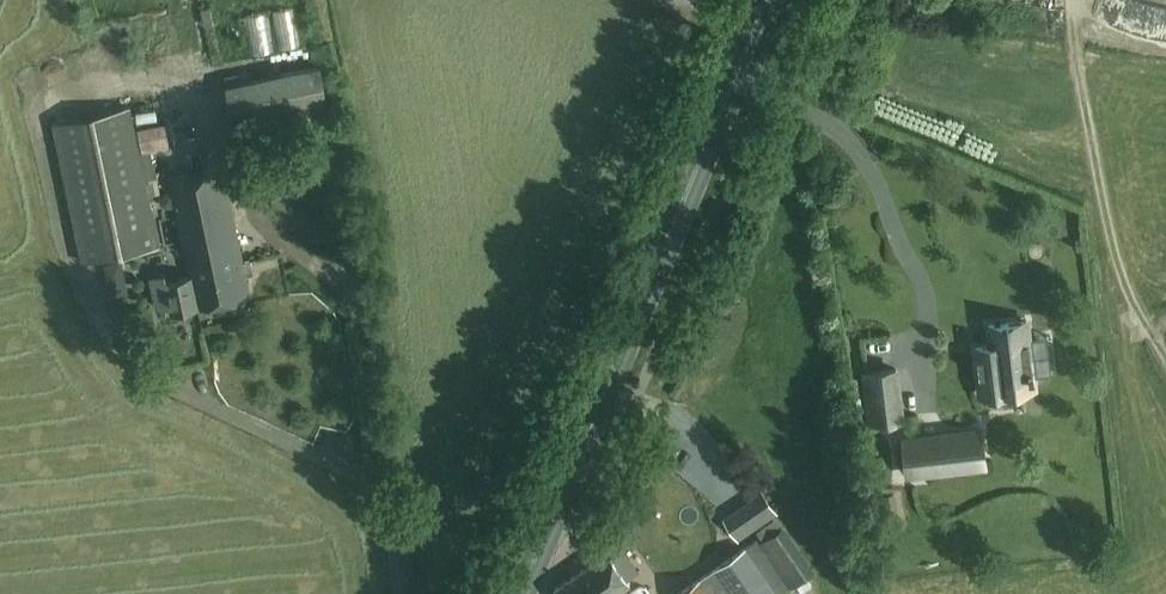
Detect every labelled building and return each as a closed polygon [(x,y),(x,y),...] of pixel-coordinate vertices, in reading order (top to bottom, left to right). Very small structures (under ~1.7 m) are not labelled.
[(239,137),(331,121),(319,64),(225,83),(239,137)] [(80,262),(159,245),(130,105),(51,122),(80,262)] [(244,170),(314,161),(311,137),(241,146),(244,170)] [(158,307),(171,304),(172,311),(249,294),(220,166),(168,177),(190,275),(165,281),(164,274),(151,277),(158,307)] [(120,261),(106,264),(108,277),(117,276),(122,270),(120,261)] [(980,393),(1033,387),(1032,376),(1035,376),(1034,368),(1031,369),(1026,321),(987,325),(989,342),(975,343),(980,393)] [(865,371),(870,419),(901,416),(896,368),(865,371)] [(984,464),(980,429),(904,437),(907,473),(984,464)] [(737,540),(764,521),(753,504),(764,496),(761,492),(723,519),(737,540)] [(776,513),(764,496),(753,504),(764,521),(776,513)] [(784,525),(760,541),(791,585),(791,586),(815,570),(784,525)] [(780,593),(791,585),(760,541),(758,539),(701,578),(678,593),(781,593),(780,593)] [(625,591),(622,587),(628,582),(607,552),(556,587),(560,593),(627,593),(625,591)]
